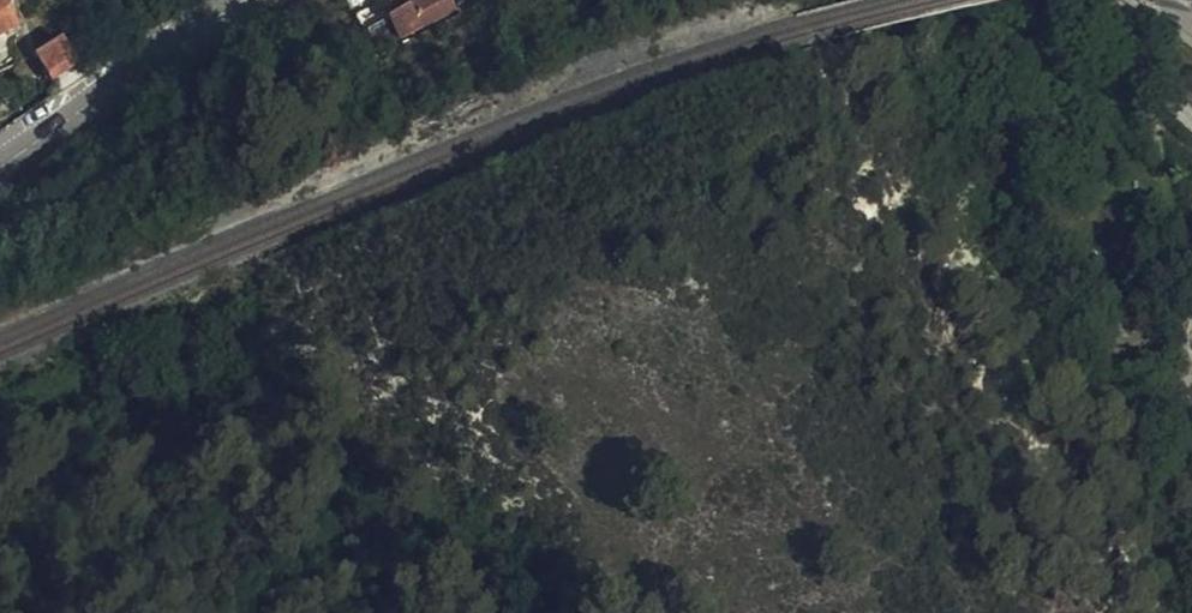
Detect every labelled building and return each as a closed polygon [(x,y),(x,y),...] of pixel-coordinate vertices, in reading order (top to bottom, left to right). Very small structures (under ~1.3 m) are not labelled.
[(432,35),(421,15),(367,44),(378,65),(432,35)] [(63,80),(57,71),(50,58),(47,54),(24,70),(31,82),(39,94),(63,80)]
